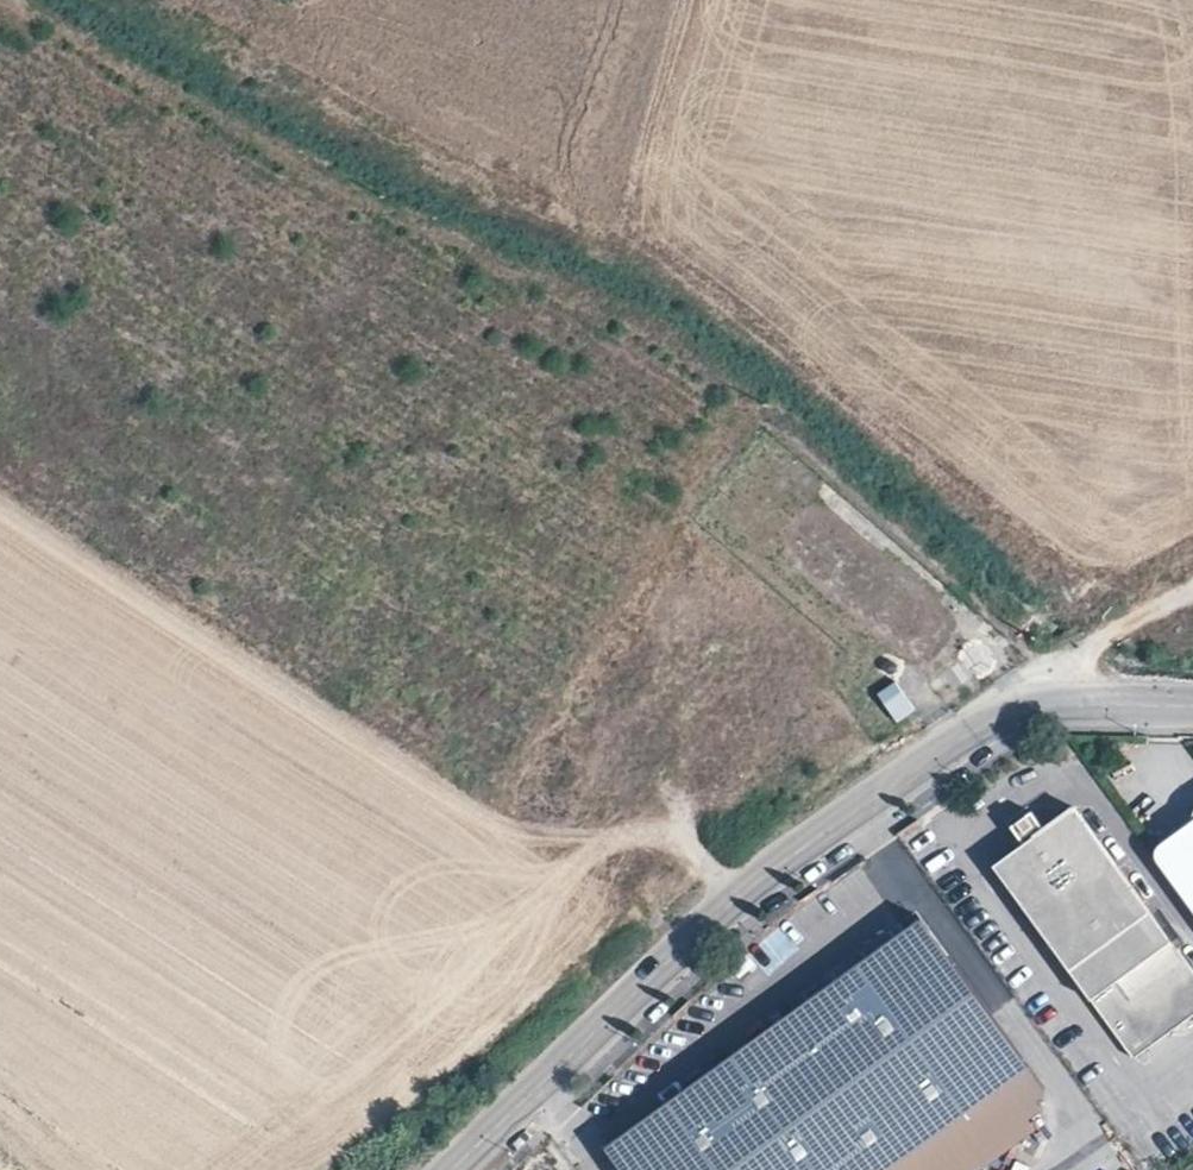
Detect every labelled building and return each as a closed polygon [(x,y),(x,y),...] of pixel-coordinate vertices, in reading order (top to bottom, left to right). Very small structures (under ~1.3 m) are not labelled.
[(988,871),(1131,1062),(1192,1016),(1192,980),(1068,812),(1038,834),(1019,848),(988,871)] [(1019,848),(1038,834),(1025,816),(1006,831),(1019,848)] [(1161,876),(1192,919),(1192,833),(1166,853),(1162,858),(1160,864),(1161,876)] [(1031,1065),(923,920),(612,1151),(626,1169),(889,1169),(1031,1065)]
